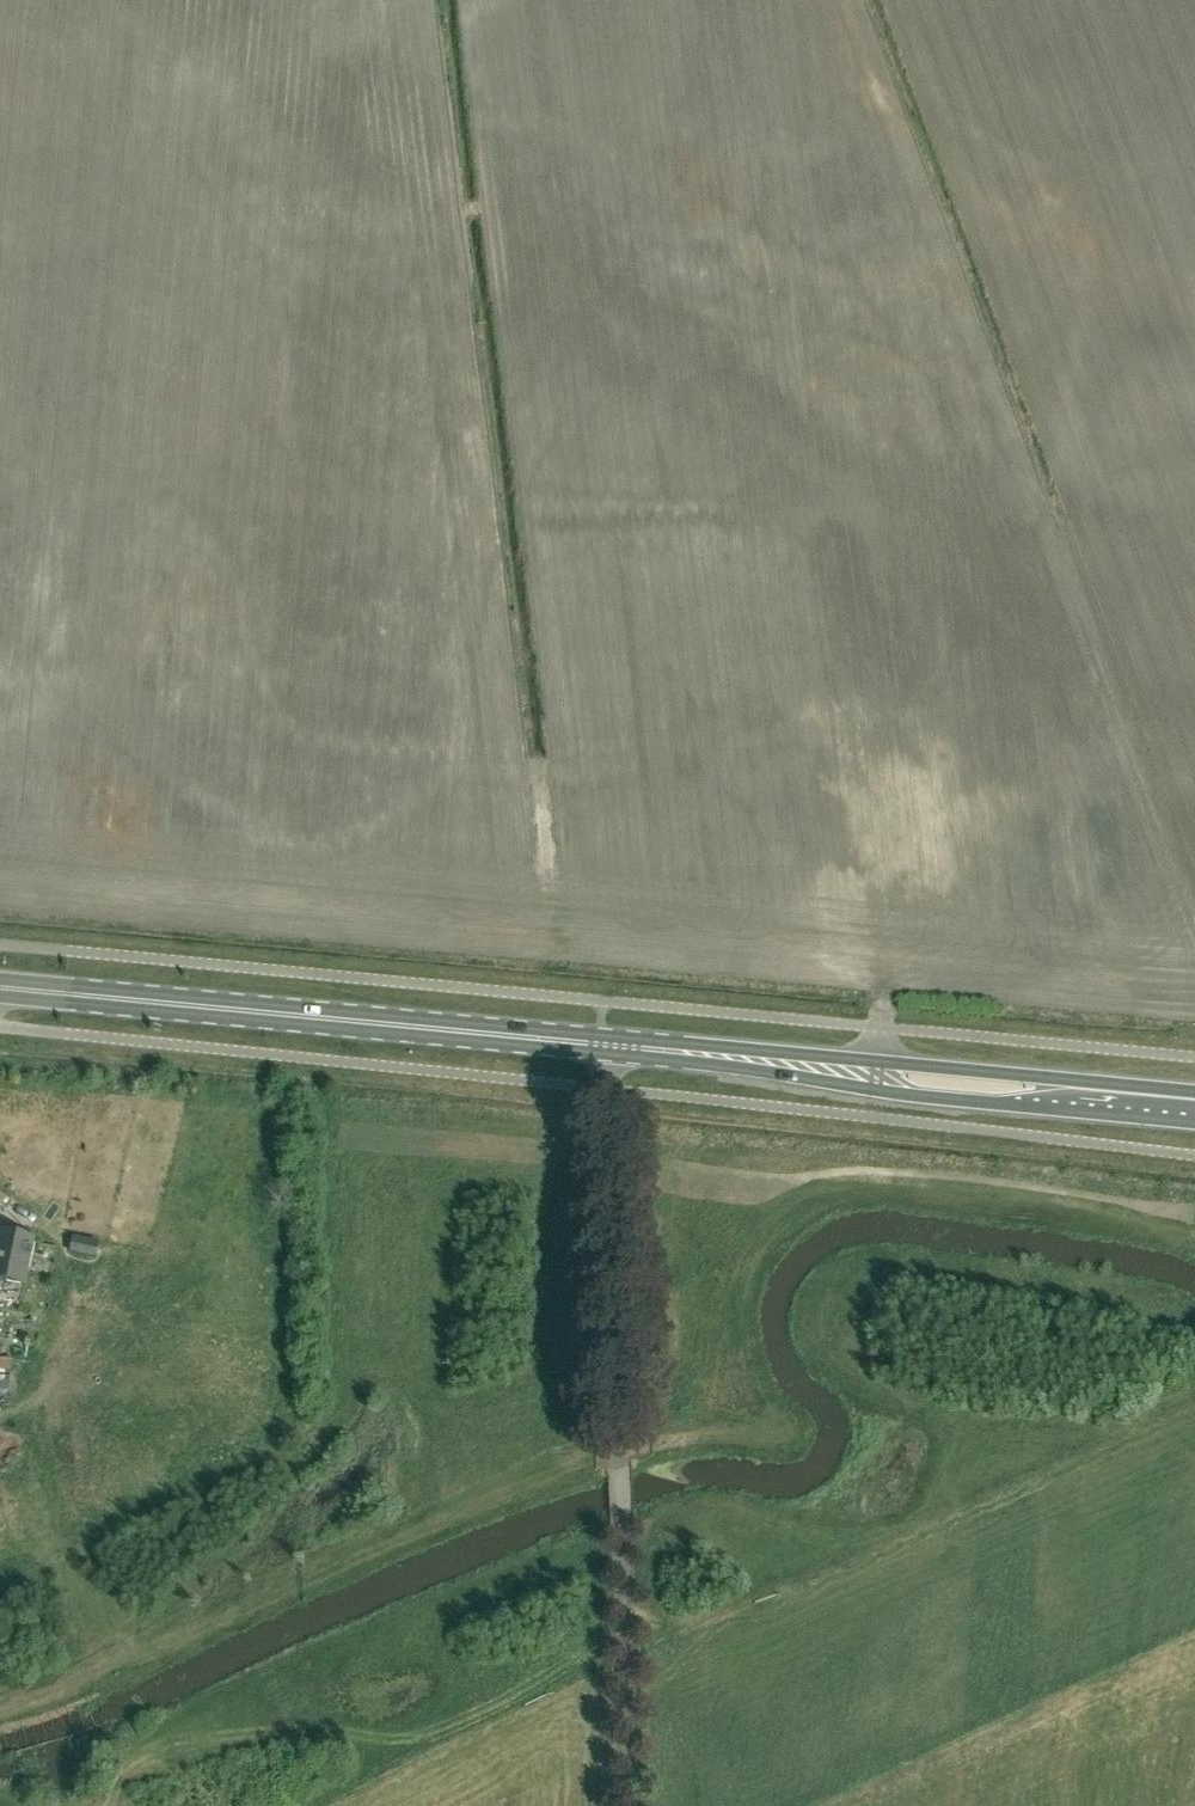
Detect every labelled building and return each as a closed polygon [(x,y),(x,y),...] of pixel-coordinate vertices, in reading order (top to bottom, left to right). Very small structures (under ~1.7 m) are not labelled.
[(24,1285),(34,1236),(0,1229),(0,1280),(24,1285)] [(95,1258),(98,1241),(75,1236),(72,1253),(95,1258)] [(8,1388),(9,1358),(0,1358),(0,1387),(8,1388)]
